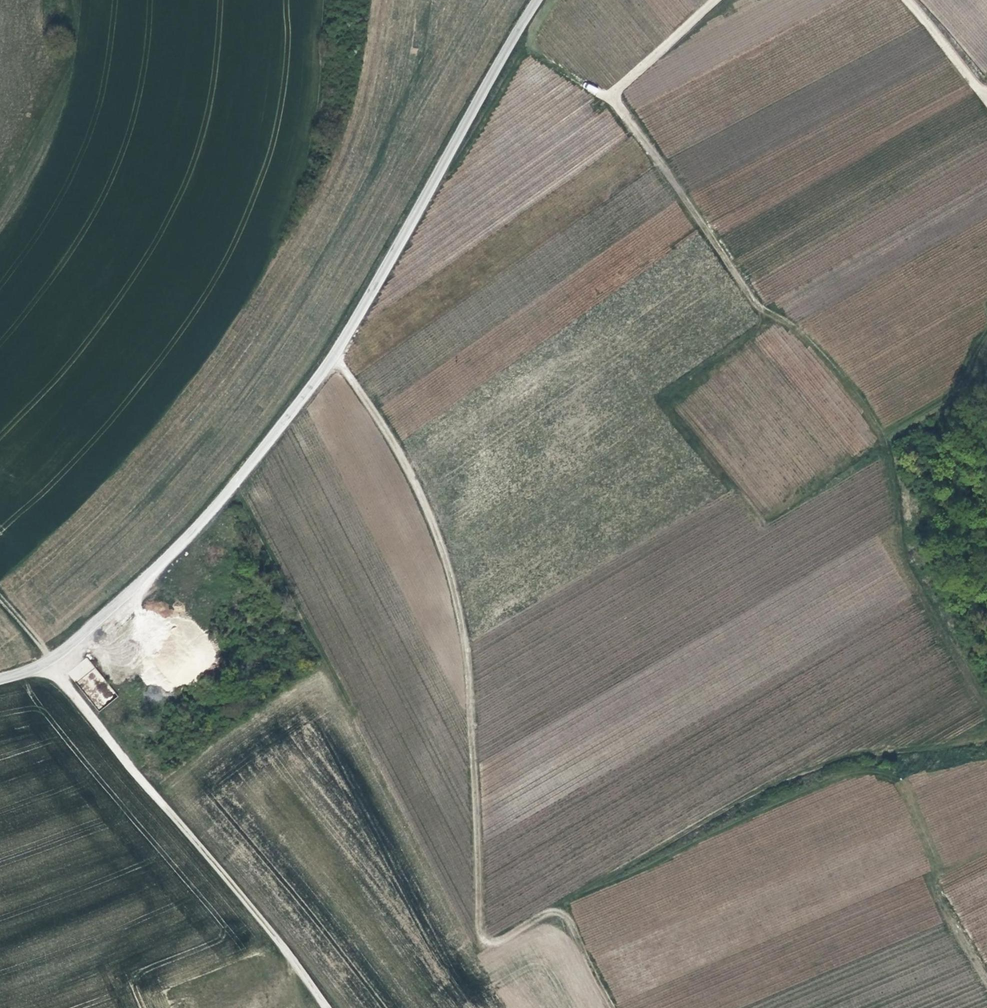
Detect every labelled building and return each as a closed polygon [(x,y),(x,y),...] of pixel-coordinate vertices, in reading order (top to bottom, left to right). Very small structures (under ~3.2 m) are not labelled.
[(87,659),(69,674),(76,682),(94,667),(87,659)]
